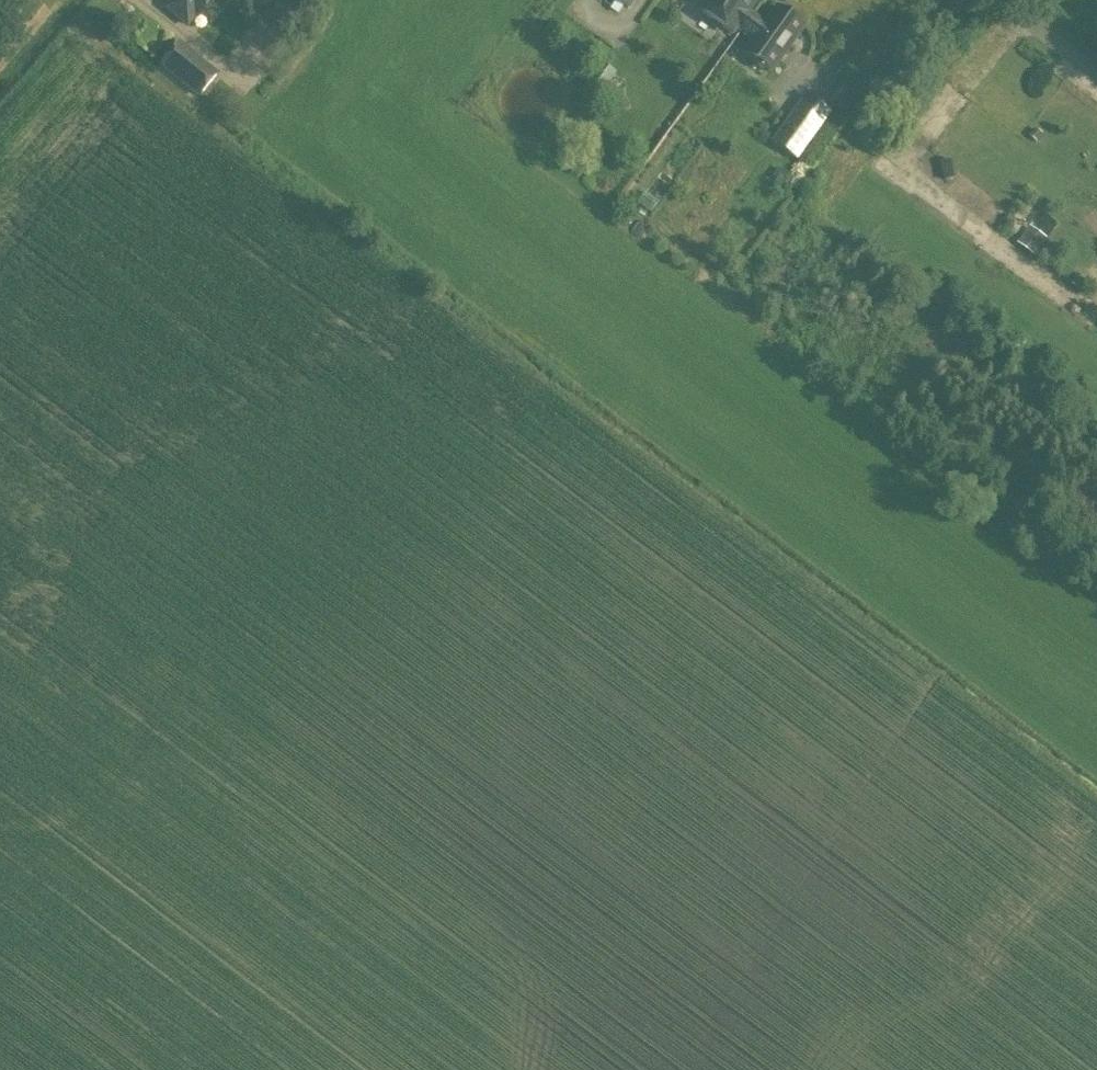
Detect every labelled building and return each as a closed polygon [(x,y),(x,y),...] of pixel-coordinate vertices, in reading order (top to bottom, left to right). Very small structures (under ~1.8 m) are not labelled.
[(214,0),(176,0),(169,10),(189,26),(196,17),(199,19),(214,0)] [(636,0),(615,0),(629,10),(636,0)] [(750,12),(759,0),(710,0),(702,12),(734,35),(736,31),(751,41),(743,52),(770,71),(802,26),(775,7),(764,22),(750,12)] [(199,99),(219,75),(179,42),(159,67),(199,99)] [(797,160),(830,113),(805,96),(772,142),(797,160)] [(1023,235),(1017,243),(1033,256),(1040,247),(1023,235)]
